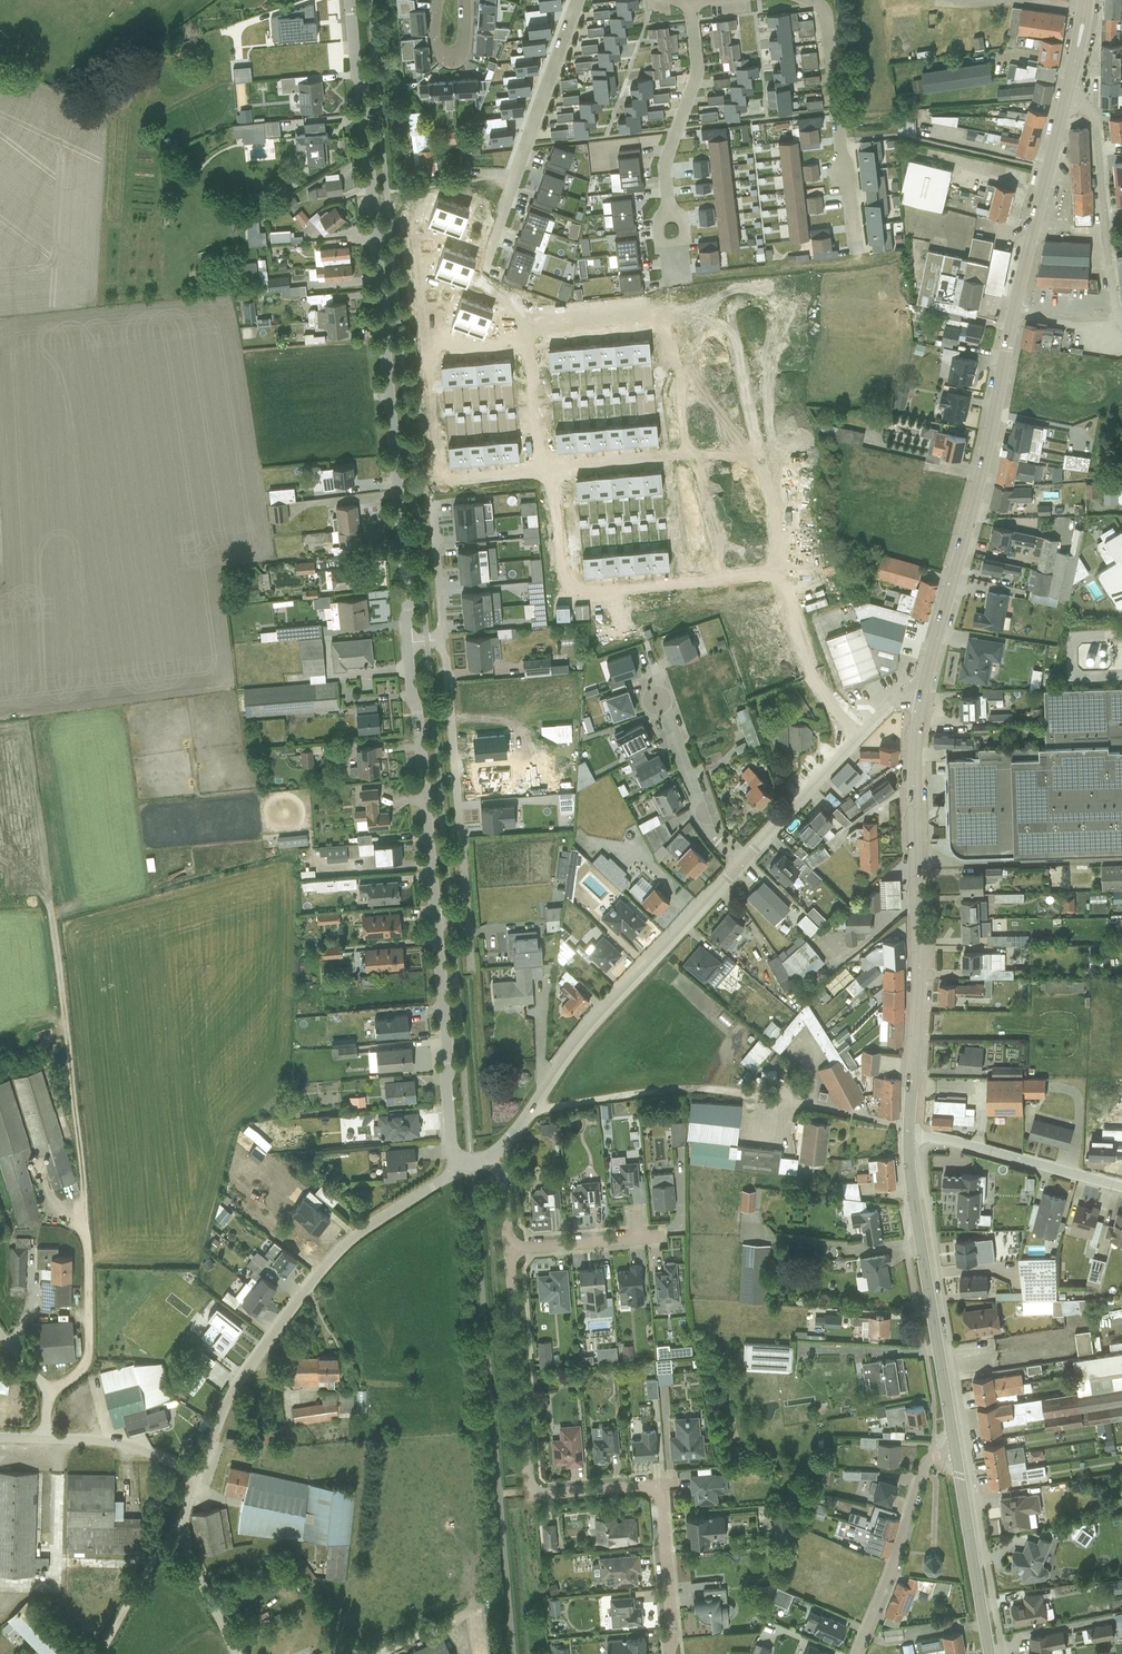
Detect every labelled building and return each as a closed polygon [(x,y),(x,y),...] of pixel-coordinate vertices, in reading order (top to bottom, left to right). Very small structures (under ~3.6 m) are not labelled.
[(414,10),(414,0),(396,0),(398,16),(399,16),(409,15),(409,17),(411,34),(426,33),(424,9),(414,10)] [(495,4),(495,0),(485,0),(485,3),(479,3),(477,27),(481,27),(493,28),(493,27),(495,4)] [(539,9),(561,7),(560,0),(538,0),(539,9)] [(638,7),(637,0),(618,0),(607,1),(608,9),(593,11),(593,20),(609,17),(624,16),(624,17),(631,16),(630,8),(638,7)] [(1103,16),(1121,16),(1121,0),(1103,0),(1103,16)] [(714,3),(704,3),(704,16),(714,15),(714,3)] [(273,28),(276,70),(310,67),(307,26),(331,24),(329,4),(310,6),(311,14),(294,16),(295,26),(273,28)] [(1006,46),(1009,46),(1016,47),(1018,34),(1022,8),(1012,6),(1006,46)] [(1022,8),(1018,34),(1062,40),(1066,14),(1032,9),(1022,8)] [(776,31),(789,30),(787,13),(767,16),(767,25),(776,24),(776,31)] [(632,24),(631,16),(624,17),(624,16),(609,17),(611,33),(618,33),(618,34),(625,33),(624,24),(632,24)] [(1103,16),(1102,29),(1121,29),(1121,16),(1103,16)] [(710,39),(729,36),(728,29),(736,28),(735,19),(711,22),(711,23),(712,23),(712,30),(709,30),(710,39)] [(796,20),(797,29),(813,27),(812,19),(796,20)] [(551,36),(549,22),(527,24),(528,39),(543,37),(551,36)] [(586,28),(587,37),(603,35),(602,26),(586,28)] [(506,38),(509,28),(493,27),(493,28),(481,27),(481,33),(477,33),(475,53),(492,54),(493,38),(505,39),(506,38)] [(657,45),(677,43),(676,35),(668,35),(667,27),(648,29),(649,38),(656,37),(657,45)] [(813,27),(797,29),(798,37),(814,35),(813,27)] [(797,29),(789,30),(790,38),(798,37),(797,29)] [(1102,29),(1102,42),(1120,42),(1120,37),(1121,37),(1121,29),(1102,29)] [(770,48),(791,46),(790,38),(789,30),(776,31),(777,39),(769,40),(770,48)] [(625,41),(625,33),(618,34),(618,33),(611,33),(603,34),(605,50),(612,50),(612,51),(618,50),(618,42),(625,41)] [(974,34),(965,35),(967,49),(976,48),(974,34)] [(719,54),(739,52),(738,43),(730,44),(729,36),(710,39),(711,47),(718,47),(719,54)] [(1060,54),(1062,40),(1034,36),(1033,44),(1040,45),(1039,50),(1039,52),(1060,56),(1060,54)] [(545,52),(543,37),(528,39),(521,39),(523,54),(545,52)] [(428,46),(414,46),(414,38),(401,39),(400,39),(402,60),(403,60),(414,59),(415,70),(421,69),(422,77),(423,77),(422,69),(430,69),(428,46)] [(1102,42),(1101,77),(1121,77),(1121,42),(1120,42),(1102,42)] [(581,54),(597,52),(596,43),(580,45),(581,54)] [(651,62),(671,60),(670,52),(678,51),(677,43),(657,45),(658,52),(650,53),(651,62)] [(780,63),(793,62),(792,56),(791,46),(770,48),(771,57),(779,56),(780,63)] [(925,46),(909,50),(911,57),(927,54),(925,46)] [(155,58),(163,55),(160,47),(152,50),(155,58)] [(619,58),(618,50),(612,51),(612,50),(605,50),(597,51),(598,61),(599,67),(604,68),(612,67),(611,59),(619,58)] [(816,51),(800,53),(800,55),(801,61),(817,59),(816,51)] [(724,70),(736,68),(749,67),(748,58),(740,59),(739,52),(719,54),(721,63),(724,62),(724,64),(723,65),(724,70)] [(1006,79),(1008,78),(1038,74),(1056,77),(1058,64),(1060,56),(1039,52),(1037,64),(1029,62),(1028,66),(1009,62),(1006,79)] [(538,73),(536,59),(514,62),(515,75),(538,73)] [(801,61),(802,70),(818,68),(817,59),(801,61)] [(644,70),(645,79),(650,78),(658,77),(665,76),(664,69),(668,68),(672,68),(671,60),(651,62),(652,70),(644,70)] [(575,71),(590,69),(590,62),(589,61),(574,62),(575,71)] [(794,70),(802,70),(801,61),(793,62),(794,70)] [(930,71),(923,72),(926,91),(994,80),(991,61),(930,71)] [(774,81),(787,80),(795,78),(794,70),(793,62),(780,63),(781,71),(773,72),(774,81)] [(736,68),(737,76),(737,84),(744,84),(744,85),(751,84),(750,76),(758,75),(757,66),(749,67),(736,68)] [(605,75),(604,68),(599,67),(591,68),(591,69),(593,85),(614,82),(613,74),(605,75)] [(300,112),(321,110),(320,92),(321,92),(320,81),(307,82),(307,75),(280,78),(281,93),(298,91),(300,112)] [(674,75),(669,76),(665,76),(658,77),(659,86),(675,84),(674,75)] [(804,86),(820,84),(819,75),(803,77),(804,86)] [(729,85),(730,85),(737,84),(737,76),(728,77),(729,85)] [(729,85),(728,77),(713,79),(714,88),(729,86),(729,85)] [(485,93),(490,79),(477,80),(477,78),(453,80),(453,81),(454,96),(478,94),(477,94),(485,93)] [(561,89),(577,87),(576,78),(560,80),(561,89)] [(630,88),(631,97),(644,96),(652,95),(650,78),(645,79),(637,79),(638,87),(630,88)] [(1101,79),(1101,91),(1121,92),(1121,84),(1121,80),(1101,79)] [(454,96),(453,81),(453,80),(451,80),(451,81),(427,82),(428,84),(419,85),(419,93),(419,96),(421,96),(428,96),(428,98),(430,98),(444,97),(445,110),(454,109),(454,97),(454,96)] [(530,94),(529,80),(506,83),(508,96),(530,94)] [(768,98),(789,95),(787,80),(774,81),(774,88),(766,89),(768,98)] [(1035,96),(1040,97),(1051,99),(1054,84),(1038,81),(1037,86),(1011,88),(1012,98),(1035,96)] [(597,100),(597,101),(600,101),(608,100),(607,92),(615,91),(614,82),(593,85),(594,93),(595,101),(597,100)] [(738,101),(745,101),(744,93),(752,92),(751,84),(744,85),(744,84),(737,84),(730,85),(731,101),(738,100),(738,101)] [(1101,91),(1101,105),(1120,105),(1120,102),(1121,102),(1121,92),(1101,91)] [(668,92),(652,94),(653,103),(669,101),(668,92)] [(578,95),(579,103),(595,101),(594,93),(578,95)] [(798,94),(789,95),(790,103),(798,102),(798,94)] [(916,94),(903,95),(904,106),(917,106),(916,94)] [(562,96),(563,105),(569,104),(578,103),(577,95),(562,96)] [(653,103),(652,95),(644,96),(645,104),(653,103)] [(723,103),(722,95),(706,96),(707,105),(723,103)] [(777,105),(778,113),(823,108),(822,99),(798,102),(790,103),(789,95),(768,98),(768,106),(777,105)] [(624,105),(625,114),(631,113),(638,113),(646,112),(645,104),(644,96),(631,97),(632,104),(624,105)] [(601,109),(600,101),(597,101),(597,100),(595,101),(579,103),(580,111),(581,119),(587,118),(587,119),(594,118),(593,110),(601,109)] [(725,112),(725,119),(738,118),(737,110),(746,109),(745,101),(738,101),(738,100),(731,101),(723,102),(725,112)] [(523,115),(521,101),(499,104),(500,117),(523,115)] [(857,103),(849,104),(850,112),(858,111),(857,103)] [(1025,120),(1043,125),(1047,113),(1029,108),(1027,112),(1007,110),(1007,112),(999,111),(998,117),(1025,120)] [(237,115),(237,123),(251,122),(250,109),(240,110),(240,114),(237,115)] [(662,110),(646,112),(647,120),(663,118),(662,110)] [(581,119),(580,111),(572,112),(573,120),(581,119)] [(701,122),(717,120),(717,113),(716,111),(700,113),(701,122)] [(421,112),(407,113),(410,135),(415,135),(417,152),(413,152),(415,168),(419,168),(420,173),(424,172),(424,176),(433,175),(433,171),(434,171),(434,170),(438,169),(437,162),(433,162),(430,132),(424,133),(421,112)] [(557,122),(572,120),(571,112),(556,113),(557,122)] [(647,120),(646,112),(638,113),(639,121),(647,120)] [(618,131),(640,129),(639,121),(638,113),(631,113),(625,114),(626,122),(618,122),(618,131)] [(821,116),(798,119),(800,140),(818,139),(816,125),(822,124),(821,116)] [(254,123),(240,125),(241,139),(280,135),(279,120),(264,122),(264,117),(254,118),(254,123)] [(1020,138),(1038,144),(1043,125),(1025,120),(998,117),(984,117),(984,121),(997,122),(997,123),(1023,127),(1020,138)] [(1111,129),(1121,128),(1121,117),(1110,118),(1111,129)] [(574,128),(575,136),(588,135),(587,127),(595,126),(594,118),(587,119),(587,118),(581,119),(573,120),(574,128)] [(324,123),(304,125),(305,134),(294,135),(296,153),(306,152),(308,165),(328,163),(326,140),(330,139),(326,133),(325,133),(324,123)] [(567,137),(575,136),(574,128),(566,129),(567,137)] [(707,137),(709,151),(727,149),(724,128),(717,129),(701,130),(702,138),(707,137)] [(1091,190),(1088,128),(1070,129),(1073,191),(1091,190)] [(1111,129),(1112,140),(1121,139),(1121,128),(1111,129)] [(513,143),(511,129),(489,132),(491,145),(513,143)] [(551,139),(567,137),(566,129),(550,130),(551,139)] [(462,131),(445,132),(446,142),(463,140),(462,131)] [(1034,157),(1038,144),(1020,138),(984,131),(982,137),(987,138),(987,140),(1003,143),(1002,147),(1034,157)] [(973,139),(964,137),(962,147),(971,149),(973,139)] [(800,140),(801,148),(819,146),(818,139),(800,140)] [(858,150),(861,170),(877,168),(876,161),(883,160),(881,140),(873,140),(874,148),(871,149),(861,150),(858,150)] [(780,159),(798,157),(797,148),(796,141),(778,143),(780,159)] [(871,141),(860,142),(861,150),(871,149),(871,141)] [(547,159),(544,166),(563,172),(566,166),(567,167),(572,153),(553,147),(549,159),(547,159)] [(618,172),(639,169),(638,156),(640,156),(639,148),(618,151),(619,157),(617,157),(618,172)] [(711,167),(729,165),(727,149),(709,151),(710,159),(711,167)] [(483,166),(484,156),(473,156),(473,165),(483,166)] [(782,175),(800,173),(799,166),(798,157),(780,159),(782,175)] [(952,170),(909,159),(901,191),(904,191),(902,202),(942,212),(952,170)] [(708,167),(707,160),(692,161),(693,169),(708,167)] [(803,165),(803,173),(818,171),(817,164),(803,165)] [(731,182),(729,165),(711,167),(712,175),(713,183),(731,182)] [(544,173),(540,186),(558,192),(563,179),(561,179),(563,172),(544,166),(542,173),(544,173)] [(709,175),(708,167),(693,169),(694,176),(709,175)] [(878,187),(879,195),(887,194),(885,174),(878,175),(877,168),(861,170),(863,189),(866,189),(876,188),(878,187)] [(622,185),(623,192),(631,191),(644,190),(643,182),(641,182),(639,169),(618,172),(618,173),(610,174),(612,185),(620,184),(620,185),(622,185)] [(803,173),(804,180),(819,179),(818,171),(803,173)] [(400,182),(407,181),(407,172),(399,173),(400,182)] [(784,191),(802,189),(801,181),(800,173),(782,175),(784,191)] [(317,199),(316,196),(341,193),(340,180),(326,181),(321,183),(322,187),(315,188),(306,192),(307,200),(317,199)] [(731,182),(733,197),(740,197),(738,181),(731,182)] [(714,199),(733,197),(731,182),(713,183),(713,191),(714,199)] [(984,197),(1010,204),(1014,190),(987,183),(984,196),(984,197)] [(710,191),(709,184),(695,185),(696,193),(710,191)] [(533,197),(531,204),(547,210),(549,211),(552,205),(554,206),(558,192),(540,186),(535,198),(533,197)] [(866,189),(866,197),(877,196),(876,188),(866,189)] [(786,208),(804,206),(803,198),(802,189),(784,191),(786,208)] [(1091,190),(1073,191),(1075,226),(1093,225),(1092,189),(1091,190)] [(611,213),(632,211),(630,198),(632,198),(631,191),(623,192),(611,193),(611,199),(609,200),(611,213)] [(959,196),(968,199),(969,193),(961,191),(959,196)] [(257,192),(247,198),(252,206),(262,200),(257,192)] [(1010,204),(984,197),(984,196),(975,193),(972,204),(977,205),(976,210),(1007,218),(1010,204)] [(865,205),(867,225),(886,222),(885,215),(889,214),(887,194),(879,195),(880,203),(878,203),(867,204),(865,205)] [(821,196),(806,198),(807,205),(822,204),(821,196)] [(877,196),(866,197),(867,204),(878,203),(877,196)] [(289,209),(290,210),(299,204),(294,197),(285,202),(286,203),(284,204),(287,210),(289,209)] [(448,216),(452,203),(437,197),(433,210),(448,216)] [(716,216),(734,213),(733,197),(714,199),(715,208),(716,216)] [(469,208),(452,203),(448,216),(464,222),(469,208)] [(528,211),(524,223),(543,230),(547,217),(545,216),(547,210),(531,204),(529,203),(526,211),(528,211)] [(822,204),(807,205),(808,213),(822,211),(822,204)] [(787,224),(806,222),(805,213),(804,206),(786,208),(787,224)] [(327,211),(319,217),(320,218),(314,223),(323,236),(344,219),(335,207),(328,213),(327,211)] [(713,216),(712,208),(698,210),(699,218),(713,216)] [(433,210),(428,224),(443,229),(448,216),(433,210)] [(575,218),(580,220),(583,212),(577,210),(575,218)] [(596,211),(598,224),(607,222),(605,210),(596,211)] [(615,234),(636,231),(635,224),(633,224),(632,211),(611,213),(612,227),(615,227),(615,234)] [(717,223),(718,232),(736,230),(734,213),(716,216),(717,223)] [(302,216),(295,222),(302,231),(310,225),(302,216)] [(464,222),(448,216),(443,229),(459,235),(464,222)] [(714,223),(713,216),(699,218),(700,225),(714,223)] [(806,222),(787,224),(789,240),(808,238),(807,230),(806,222)] [(885,250),(893,249),(891,229),(887,229),(886,222),(867,225),(869,244),(872,244),(882,242),(884,242),(885,250)] [(517,235),(515,242),(534,249),(536,243),(538,243),(543,230),(524,223),(519,236),(517,235)] [(810,230),(811,238),(829,236),(828,228),(810,230)] [(271,242),(290,241),(289,230),(270,231),(271,242)] [(736,230),(718,232),(720,248),(725,247),(738,246),(736,230)] [(616,254),(636,252),(635,239),(637,239),(636,231),(615,234),(616,240),(614,240),(616,254)] [(268,233),(254,234),(255,245),(268,244),(268,233)] [(829,236),(811,238),(813,259),(837,256),(836,249),(831,249),(829,236)] [(928,250),(917,303),(927,305),(929,305),(962,313),(976,316),(978,306),(979,306),(993,240),(973,236),(968,258),(928,250)] [(583,255),(590,254),(587,238),(580,239),(583,255)] [(1090,242),(1045,239),(1035,284),(1053,285),(1071,286),(1087,287),(1087,292),(1099,293),(1097,279),(1088,278),(1090,242)] [(699,250),(716,248),(716,241),(698,242),(699,250)] [(514,250),(510,262),(529,269),(534,256),(531,255),(534,249),(515,242),(512,249),(514,250)] [(882,242),(872,244),(873,251),(883,250),(882,242)] [(1011,249),(994,245),(985,290),(1002,294),(1011,249)] [(756,247),(759,265),(766,264),(766,259),(765,250),(764,246),(756,247)] [(314,250),(315,267),(350,264),(348,247),(314,250)] [(439,260),(454,266),(459,253),(444,247),(439,260)] [(720,248),(716,248),(699,250),(700,264),(695,265),(696,272),(719,270),(719,265),(727,265),(725,247),(720,248)] [(639,272),(639,273),(641,273),(640,265),(638,265),(636,252),(616,254),(617,268),(619,268),(620,274),(639,272)] [(454,266),(470,272),(475,258),(459,253),(454,266)] [(797,262),(809,260),(808,254),(796,255),(787,256),(787,262),(797,261),(797,262)] [(579,277),(587,276),(585,258),(577,259),(579,277)] [(450,280),(454,266),(439,260),(434,274),(450,280)] [(501,281),(520,288),(523,282),(524,282),(529,269),(510,262),(505,274),(504,274),(501,281)] [(350,264),(315,267),(315,269),(308,270),(309,280),(318,279),(318,281),(351,278),(350,264)] [(450,280),(465,285),(470,272),(454,266),(450,280)] [(288,276),(267,279),(266,271),(258,272),(261,293),(280,290),(289,289),(289,287),(288,276)] [(623,295),(643,293),(642,285),(640,285),(639,273),(639,272),(620,274),(618,274),(620,288),(622,288),(623,295)] [(560,295),(567,298),(571,285),(564,282),(560,295)] [(280,290),(281,298),(300,295),(299,286),(289,287),(289,289),(280,290)] [(315,321),(346,318),(345,302),(333,304),(332,293),(306,295),(306,300),(310,303),(320,302),(321,303),(322,304),(323,304),(323,305),(322,305),(322,310),(315,310),(315,309),(310,310),(307,313),(308,322),(315,321)] [(471,317),(476,303),(461,298),(456,311),(471,317)] [(242,302),(244,321),(256,320),(254,301),(242,302)] [(476,303),(471,317),(487,322),(492,309),(476,303)] [(925,313),(927,305),(917,303),(916,305),(909,303),(910,310),(925,313)] [(957,344),(958,339),(966,341),(967,338),(980,341),(984,326),(968,322),(967,326),(960,324),(962,313),(929,305),(928,310),(947,315),(942,340),(936,338),(935,345),(944,347),(952,349),(953,343),(957,344)] [(467,330),(471,317),(456,311),(451,325),(467,330)] [(467,330),(482,336),(487,322),(471,317),(467,330)] [(347,333),(346,318),(315,321),(315,328),(326,327),(327,335),(347,333)] [(1025,324),(1022,344),(1055,350),(1059,351),(1063,330),(1047,327),(1048,324),(1037,323),(1037,324),(1038,324),(1037,326),(1025,324)] [(241,329),(242,340),(253,339),(253,328),(241,329)] [(304,344),(325,342),(324,335),(313,336),(313,333),(304,334),(304,344)] [(650,360),(649,341),(631,342),(633,362),(650,360)] [(633,362),(631,342),(614,344),(616,363),(633,362)] [(924,345),(916,343),(913,352),(921,355),(924,345)] [(616,363),(614,344),(598,345),(599,364),(616,363)] [(599,364),(598,345),(581,347),(583,366),(599,364)] [(583,366),(581,347),(565,349),(566,367),(583,366)] [(952,362),(948,379),(972,383),(973,374),(974,374),(975,368),(976,361),(958,358),(960,351),(952,349),(944,347),(941,360),(952,362)] [(566,367),(565,349),(548,350),(550,368),(566,367)] [(511,379),(509,359),(492,361),(494,380),(511,379)] [(492,361),(475,362),(477,382),(494,380),(492,361)] [(477,382),(475,362),(458,364),(460,384),(477,382)] [(460,384),(458,364),(440,366),(442,385),(460,384)] [(897,390),(894,407),(904,409),(907,391),(897,390)] [(945,406),(943,417),(956,420),(956,417),(966,419),(970,397),(947,392),(946,397),(941,396),(939,405),(945,406)] [(1012,431),(1044,437),(1046,427),(1014,420),(1012,431)] [(816,422),(813,434),(834,439),(834,440),(861,446),(864,433),(816,422)] [(657,442),(656,423),(639,425),(641,444),(657,442)] [(641,444),(639,425),(622,426),(624,445),(641,444)] [(624,445),(622,426),(606,428),(607,447),(624,445)] [(930,438),(926,460),(939,464),(941,455),(953,458),(952,459),(959,460),(959,459),(961,459),(966,438),(938,432),(938,429),(929,427),(927,437),(930,438)] [(607,447),(606,428),(589,429),(591,448),(607,447)] [(589,429),(572,431),(574,449),(591,448),(589,429)] [(574,449),(572,431),(556,432),(557,451),(574,449)] [(1010,442),(1041,448),(1042,448),(1044,437),(1012,431),(1010,442)] [(516,439),(499,441),(501,460),(517,458),(516,439)] [(501,460),(499,441),(482,442),(484,461),(501,460)] [(482,442),(465,444),(467,463),(484,461),(482,442)] [(1002,453),(1020,456),(1027,458),(1029,448),(1004,443),(1002,453)] [(467,463),(465,444),(448,445),(449,464),(467,463)] [(1034,470),(1041,472),(1043,466),(1036,464),(1019,460),(1020,456),(1002,453),(999,465),(1034,473),(1034,470)] [(999,465),(996,478),(1015,482),(1015,478),(1026,480),(1026,482),(1034,484),(1034,479),(1040,481),(1041,472),(1034,470),(1034,473),(999,465)] [(352,466),(321,469),(323,487),(331,486),(331,488),(345,487),(345,483),(353,482),(352,466)] [(267,469),(271,504),(286,503),(282,467),(267,469)] [(1060,468),(1052,468),(1052,481),(1061,481),(1060,468)] [(659,472),(643,473),(644,492),(661,491),(659,472)] [(644,492),(643,473),(626,475),(628,494),(644,492)] [(626,475),(609,476),(611,495),(628,494),(626,475)] [(609,476),(593,478),(595,497),(611,495),(609,476)] [(593,478),(576,479),(578,498),(595,497),(593,478)] [(1054,489),(1061,489),(1061,483),(1040,484),(1040,492),(1054,491),(1054,489)] [(1098,484),(1086,484),(1086,497),(1098,497),(1098,484)] [(1012,489),(995,485),(995,486),(990,504),(990,505),(1009,509),(1010,502),(1032,502),(1032,487),(1013,487),(1012,489)] [(1104,485),(1104,504),(1121,504),(1121,485),(1104,485)] [(453,505),(454,521),(492,517),(490,501),(453,505)] [(535,501),(520,502),(521,514),(527,514),(536,513),(535,501)] [(271,504),(267,505),(269,522),(288,520),(287,502),(286,503),(271,504)] [(333,530),(358,528),(359,528),(358,516),(357,516),(356,505),(335,507),(336,518),(332,518),(333,530)] [(1038,505),(1038,515),(1050,515),(1050,505),(1038,505)] [(536,513),(527,514),(528,526),(537,525),(536,513)] [(492,517),(454,521),(456,536),(493,532),(492,517)] [(523,537),(538,535),(537,525),(528,526),(522,527),(523,537)] [(1041,548),(1037,569),(1052,573),(1057,551),(1059,539),(993,526),(990,541),(1011,545),(1012,542),(1035,547),(1035,546),(1041,548)] [(1120,610),(1121,609),(1121,530),(1117,533),(1113,526),(1100,534),(1103,539),(1095,544),(1108,565),(1097,572),(1120,610)] [(1075,527),(1069,554),(1057,551),(1052,573),(1037,569),(1032,591),(1069,599),(1073,583),(1079,555),(1084,529),(1075,527)] [(360,543),(358,528),(333,530),(323,531),(324,541),(332,540),(332,542),(338,542),(339,546),(333,547),(334,554),(345,553),(344,546),(351,545),(350,544),(360,543)] [(539,542),(538,535),(523,537),(523,543),(539,542)] [(458,565),(496,562),(495,546),(485,547),(485,540),(467,542),(468,549),(457,550),(458,565)] [(668,568),(667,549),(650,550),(652,569),(668,568)] [(650,550),(633,552),(635,571),(652,569),(650,550)] [(633,552),(617,553),(618,572),(635,571),(633,552)] [(617,553),(600,555),(602,574),(618,572),(617,553)] [(921,566),(910,563),(880,554),(874,576),(912,586),(915,587),(921,566)] [(600,555),(583,556),(585,575),(602,574),(600,555)] [(1079,555),(1073,583),(1090,573),(1079,555)] [(531,581),(542,580),(540,558),(529,559),(531,581)] [(1021,566),(985,558),(982,571),(1002,575),(1003,570),(1019,574),(1021,566)] [(296,574),(315,572),(314,561),(295,563),(296,574)] [(472,587),(486,585),(485,579),(497,578),(496,562),(458,565),(460,581),(471,580),(472,587)] [(360,566),(330,569),(332,589),(362,586),(360,566)] [(258,586),(262,585),(263,588),(270,588),(268,573),(256,574),(258,586)] [(912,586),(909,594),(915,596),(916,594),(933,599),(937,583),(920,579),(918,588),(915,587),(912,586)] [(542,580),(531,581),(527,581),(529,604),(534,603),(544,602),(542,580)] [(242,602),(264,599),(264,595),(259,595),(258,589),(241,591),(242,602)] [(291,600),(317,598),(316,589),(291,592),(291,600)] [(462,610),(500,606),(498,591),(461,594),(462,610)] [(915,596),(909,594),(901,592),(896,609),(908,612),(927,618),(933,599),(916,594),(915,596)] [(1006,616),(1009,595),(989,592),(985,614),(976,613),(974,624),(1009,629),(1011,617),(1006,616)] [(1033,593),(1029,598),(1036,605),(1041,601),(1033,593)] [(366,598),(329,602),(332,628),(368,625),(366,598)] [(885,599),(883,605),(891,607),(893,601),(885,599)] [(855,606),(861,625),(826,638),(843,685),(846,684),(848,687),(855,685),(861,687),(864,681),(880,676),(897,667),(897,665),(897,653),(900,643),(901,638),(902,633),(908,612),(896,609),(868,601),(855,606)] [(546,624),(544,602),(534,603),(534,616),(530,617),(530,625),(546,624)] [(589,618),(589,604),(575,605),(575,619),(589,618)] [(569,605),(556,606),(556,619),(570,619),(569,605)] [(500,606),(462,610),(464,625),(501,621),(500,606)] [(230,626),(250,624),(248,609),(229,612),(230,626)] [(320,624),(276,628),(276,631),(260,632),(261,642),(321,636),(320,624)] [(497,636),(465,639),(468,668),(493,666),(491,644),(498,643),(498,638),(516,636),(515,628),(497,630),(497,636)] [(688,634),(662,643),(666,652),(667,652),(670,661),(680,658),(682,664),(699,658),(696,652),(697,652),(693,642),(691,643),(688,634)] [(325,674),(321,637),(299,639),(302,676),(325,674)] [(345,666),(372,664),(370,638),(330,642),(333,672),(346,671),(345,666)] [(960,678),(988,682),(992,660),(1001,662),(1004,644),(970,638),(968,651),(970,651),(968,665),(962,664),(960,678)] [(718,649),(726,647),(723,639),(715,641),(718,649)] [(1089,653),(1087,654),(1086,656),(1086,658),(1087,660),(1089,661),(1091,661),(1093,661),(1094,660),(1095,658),(1095,656),(1094,654),(1093,653),(1091,652),(1089,653)] [(523,660),(524,676),(568,672),(567,663),(550,665),(549,658),(523,660)] [(1030,689),(1039,689),(1042,670),(1033,668),(1030,689)] [(337,681),(243,689),(245,717),(340,709),(337,681)] [(612,688),(613,695),(599,699),(604,712),(609,710),(612,719),(634,711),(625,684),(612,688)] [(947,759),(949,840),(950,844),(951,847),(954,850),(956,853),(960,855),(963,856),(967,857),(1015,855),(1044,854),(1047,857),(1063,857),(1063,854),(1121,852),(1121,687),(1087,689),(1043,690),(1044,708),(1045,722),(1045,745),(991,747),(979,748),(980,758),(947,759)] [(972,697),(961,697),(962,717),(971,717),(971,718),(973,718),(973,717),(987,716),(986,699),(1003,699),(1003,690),(984,690),(984,695),(978,695),(978,696),(972,697)] [(376,705),(355,707),(358,732),(379,730),(377,712),(376,705)] [(739,722),(750,719),(746,707),(735,711),(739,722)] [(1044,708),(1032,708),(1032,722),(1045,722),(1044,708)] [(990,713),(990,723),(1012,723),(1012,713),(990,713)] [(587,732),(594,730),(588,715),(582,717),(587,732)] [(750,719),(739,722),(749,750),(760,746),(750,719)] [(990,731),(990,723),(972,723),(972,732),(990,731)] [(623,729),(613,734),(628,763),(644,755),(641,748),(651,743),(649,740),(646,734),(641,724),(625,732),(623,729)] [(781,725),(781,748),(786,748),(786,747),(789,747),(789,748),(806,748),(810,743),(810,728),(805,724),(781,725)] [(935,745),(972,747),(978,747),(980,745),(981,743),(980,740),(979,738),(955,737),(955,733),(935,732),(935,745)] [(737,753),(748,748),(744,741),(734,746),(737,753)] [(380,746),(355,748),(357,766),(351,767),(349,769),(350,775),(351,776),(379,774),(378,755),(381,755),(380,746)] [(859,751),(859,766),(868,766),(868,761),(879,761),(879,760),(897,761),(897,747),(879,747),(879,752),(859,751)] [(302,766),(314,765),(312,750),(300,751),(302,766)] [(647,761),(644,755),(628,763),(632,770),(635,768),(638,775),(635,776),(640,786),(644,784),(644,785),(667,773),(662,762),(661,763),(657,756),(647,761)] [(847,762),(830,779),(835,784),(830,789),(839,797),(843,793),(844,794),(861,776),(847,762)] [(623,774),(631,770),(627,764),(620,768),(623,774)] [(760,806),(770,795),(762,788),(766,784),(748,766),(740,774),(745,780),(739,786),(746,793),(745,793),(749,797),(749,796),(760,806)] [(871,791),(873,794),(859,804),(864,812),(894,790),(887,779),(871,791)] [(615,780),(609,783),(615,792),(620,789),(615,780)] [(673,785),(653,796),(661,813),(656,815),(660,823),(663,821),(676,814),(673,808),(683,803),(673,785)] [(823,786),(815,794),(827,804),(835,796),(823,786)] [(366,820),(367,829),(389,827),(387,811),(378,812),(378,809),(377,809),(376,802),(378,801),(377,788),(360,789),(362,804),(365,803),(365,810),(353,811),(354,821),(366,820)] [(566,790),(551,790),(551,811),(567,810),(566,790)] [(849,818),(860,810),(858,806),(857,807),(850,797),(839,805),(849,818)] [(508,825),(509,801),(474,800),(473,824),(508,825)] [(844,828),(851,822),(836,808),(830,814),(844,828)] [(808,821),(828,839),(835,834),(827,827),(832,822),(819,809),(808,821)] [(642,833),(660,823),(656,815),(656,814),(637,824),(642,833)] [(642,833),(652,852),(661,843),(671,834),(663,821),(660,823),(642,833)] [(808,821),(798,832),(811,845),(816,839),(821,844),(828,839),(808,821)] [(855,837),(876,836),(875,823),(862,823),(862,827),(856,828),(848,833),(848,843),(855,837)] [(270,843),(300,842),(300,832),(270,833),(270,843)] [(668,851),(694,875),(706,861),(693,849),(695,847),(679,832),(666,845),(668,847),(666,849),(668,851)] [(358,844),(360,844),(371,843),(371,834),(357,836),(358,844)] [(876,836),(855,837),(856,846),(859,846),(859,868),(878,867),(877,836),(876,836)] [(400,843),(377,845),(378,864),(402,862),(400,843)] [(666,849),(661,843),(652,852),(657,861),(657,862),(668,851),(666,849)] [(358,844),(326,847),(327,858),(361,855),(360,844),(358,844)] [(808,854),(801,859),(811,869),(830,855),(821,844),(808,854)] [(801,859),(808,854),(799,846),(793,852),(797,856),(801,859)] [(571,848),(568,864),(577,868),(585,858),(576,849),(571,848)] [(301,865),(314,864),(313,849),(298,850),(301,865)] [(600,853),(591,863),(621,891),(630,882),(624,875),(626,873),(609,857),(607,859),(600,853)] [(777,860),(769,869),(786,885),(797,873),(803,879),(811,869),(801,859),(797,856),(791,863),(783,855),(778,861),(777,860)] [(1114,891),(1121,891),(1121,864),(1101,865),(1102,891),(1114,891)] [(964,892),(975,892),(983,891),(983,882),(996,881),(996,876),(1002,876),(1001,874),(1008,874),(1007,867),(986,868),(986,874),(983,875),(983,874),(963,874),(964,892)] [(301,878),(315,877),(314,870),(300,871),(301,878)] [(648,908),(650,905),(658,913),(669,901),(641,875),(628,889),(648,908)] [(878,891),(879,908),(900,906),(899,877),(877,878),(878,891)] [(316,891),(338,890),(337,879),(315,881),(316,891)] [(396,881),(358,883),(359,896),(367,895),(367,903),(398,901),(396,881)] [(755,888),(745,897),(773,925),(774,924),(776,926),(785,917),(783,915),(789,908),(763,882),(756,889),(755,888)] [(843,914),(845,945),(856,944),(856,938),(864,938),(864,931),(871,931),(870,909),(879,909),(879,908),(878,891),(875,891),(843,914)] [(1114,891),(1114,903),(1121,902),(1121,891),(1114,891)] [(1024,893),(1011,893),(995,893),(995,902),(1024,901),(1024,893)] [(833,895),(829,904),(839,909),(844,900),(833,895)] [(1075,912),(1075,895),(1062,896),(1063,913),(1075,912)] [(632,937),(645,923),(619,899),(601,917),(617,932),(621,927),(632,937)] [(970,919),(970,918),(987,918),(986,900),(973,901),(962,901),(962,919),(967,918),(967,919),(970,919)] [(317,924),(339,923),(339,912),(317,914),(317,924)] [(818,927),(804,913),(796,922),(810,935),(818,927)] [(399,914),(361,917),(363,937),(401,934),(399,914)] [(728,914),(710,934),(729,949),(733,948),(736,945),(736,940),(734,939),(744,927),(728,914)] [(546,931),(559,931),(560,925),(561,919),(545,920),(546,931)] [(991,921),(974,921),(963,922),(963,939),(974,938),(979,938),(979,936),(987,935),(987,930),(991,929),(991,921)] [(558,935),(565,941),(571,935),(560,925),(559,931),(558,935)] [(516,960),(516,966),(542,964),(541,947),(539,947),(538,936),(535,937),(535,936),(533,934),(530,934),(528,936),(528,937),(514,938),(515,954),(512,954),(513,960),(516,960)] [(1029,934),(998,935),(988,935),(988,945),(1021,944),(1029,944),(1029,934)] [(562,964),(575,951),(574,949),(565,941),(558,935),(555,958),(562,964)] [(781,961),(805,941),(799,935),(792,941),(794,943),(784,951),(783,950),(777,955),(781,961)] [(574,949),(575,951),(588,962),(592,958),(605,970),(620,954),(602,937),(594,945),(591,942),(584,949),(579,944),(574,949)] [(883,966),(902,966),(904,965),(903,940),(898,940),(898,937),(885,938),(885,941),(876,942),(864,955),(860,956),(860,962),(854,962),(855,972),(861,972),(862,976),(857,981),(863,987),(880,971),(875,965),(882,962),(883,966)] [(818,955),(805,941),(781,961),(792,979),(795,976),(818,955)] [(720,964),(700,946),(684,964),(704,981),(716,968),(725,975),(735,964),(726,956),(720,964)] [(364,950),(366,970),(403,967),(402,947),(364,950)] [(742,960),(730,950),(725,956),(726,956),(735,964),(738,966),(742,960)] [(1001,969),(1001,953),(990,953),(975,952),(964,952),(963,969),(983,970),(983,978),(994,978),(1013,978),(1013,977),(1013,969),(1001,969)] [(1097,954),(1082,952),(1080,965),(1095,967),(1097,954)] [(781,961),(777,955),(767,961),(778,981),(788,976),(789,976),(781,961)] [(825,962),(818,955),(795,976),(801,983),(825,962)] [(553,973),(554,963),(542,964),(516,966),(514,966),(515,981),(492,982),(494,1009),(504,1008),(503,1002),(532,1000),(531,978),(543,977),(543,974),(553,973)] [(882,987),(903,986),(902,966),(883,966),(883,968),(881,970),(882,987)] [(577,1014),(589,1001),(572,986),(578,980),(566,970),(561,976),(562,977),(558,982),(562,985),(559,989),(568,997),(563,1003),(564,1004),(561,1007),(561,1012),(564,1016),(570,1015),(573,1011),(577,1014)] [(347,985),(347,974),(336,975),(336,986),(347,985)] [(794,986),(788,976),(778,981),(784,992),(794,986)] [(940,984),(939,1002),(950,1002),(956,1003),(956,995),(984,997),(985,984),(977,984),(977,985),(958,985),(951,984),(940,984)] [(881,1004),(902,1002),(903,986),(882,987),(878,991),(877,1004),(881,1004)] [(1078,1004),(1079,994),(1070,994),(1070,1003),(1078,1004)] [(887,1017),(902,1017),(902,1002),(881,1004),(881,1011),(877,1011),(877,1024),(885,1017),(887,1017)] [(824,1081),(848,1069),(834,1047),(830,1040),(806,1003),(769,1046),(779,1054),(805,1023),(830,1064),(818,1070),(824,1081)] [(409,1034),(407,1014),(394,1015),(394,1018),(374,1019),(376,1037),(409,1034)] [(886,1045),(901,1046),(902,1017),(887,1017),(886,1045)] [(763,1031),(774,1040),(782,1030),(771,1021),(763,1031)] [(830,1040),(834,1047),(843,1039),(850,1033),(846,1028),(830,1040)] [(747,1053),(740,1061),(745,1066),(749,1070),(756,1061),(755,1061),(767,1046),(758,1039),(747,1053)] [(834,1047),(840,1054),(846,1049),(850,1046),(845,1040),(844,1040),(843,1039),(834,1047)] [(332,1059),(357,1056),(356,1046),(331,1048),(332,1059)] [(410,1047),(367,1051),(369,1071),(412,1067),(410,1051),(410,1047)] [(957,1068),(968,1069),(981,1070),(983,1048),(971,1047),(970,1052),(958,1051),(958,1056),(957,1056),(957,1059),(958,1059),(957,1068)] [(840,1054),(849,1068),(854,1064),(856,1063),(846,1049),(840,1054)] [(861,1072),(878,1073),(879,1053),(862,1051),(862,1064),(861,1072)] [(852,1077),(861,1072),(862,1064),(856,1068),(854,1064),(849,1068),(848,1069),(852,1077)] [(1022,1076),(1022,1067),(993,1067),(993,1076),(1022,1076)] [(852,1077),(848,1069),(824,1081),(837,1107),(839,1107),(845,1104),(846,1107),(863,1098),(852,1077)] [(75,1181),(41,1070),(13,1079),(37,1156),(43,1155),(53,1188),(75,1181)] [(380,1085),(384,1085),(386,1103),(415,1100),(413,1081),(394,1082),(393,1076),(379,1077),(380,1085)] [(1046,1096),(1046,1085),(1046,1077),(1025,1078),(998,1078),(987,1078),(988,1112),(1023,1112),(1023,1096),(1025,1096),(1046,1096)] [(879,1096),(899,1097),(899,1080),(873,1079),(872,1096),(879,1096)] [(0,1083),(0,1167),(17,1223),(41,1216),(24,1161),(33,1158),(9,1080),(0,1083)] [(817,1097),(826,1099),(827,1092),(819,1090),(817,1097)] [(899,1107),(899,1097),(879,1096),(879,1106),(878,1106),(878,1117),(898,1117),(899,1107)] [(349,1108),(362,1107),(361,1097),(349,1098),(349,1108)] [(932,1125),(932,1126),(931,1126),(931,1127),(952,1127),(952,1123),(973,1124),(974,1115),(972,1115),(972,1113),(969,1112),(969,1114),(965,1114),(966,1101),(934,1099),(933,1112),(933,1114),(932,1119),(930,1120),(930,1124),(931,1125),(932,1125)] [(688,1140),(691,1140),(738,1145),(741,1105),(691,1102),(688,1140)] [(627,1116),(636,1116),(635,1107),(626,1107),(627,1116)] [(603,1119),(612,1118),(611,1109),(602,1110),(603,1119)] [(362,1119),(361,1125),(364,1128),(376,1115),(372,1112),(358,1113),(359,1119),(362,1119)] [(381,1138),(418,1135),(417,1127),(418,1126),(418,1122),(417,1121),(416,1114),(389,1116),(389,1114),(377,1115),(377,1118),(377,1124),(372,1125),(374,1136),(381,1135),(380,1136),(380,1137),(380,1138),(381,1138)] [(1034,1118),(1029,1136),(1068,1147),(1073,1128),(1034,1118)] [(672,1146),(685,1145),(686,1121),(670,1123),(672,1146)] [(822,1123),(822,1124),(804,1122),(800,1161),(822,1164),(828,1125),(825,1124),(822,1123)] [(540,1124),(541,1133),(552,1132),(551,1123),(540,1124)] [(1091,1139),(1090,1145),(1090,1158),(1101,1158),(1101,1157),(1115,1158),(1115,1144),(1121,1144),(1121,1136),(1115,1136),(1116,1129),(1121,1129),(1115,1128),(1114,1140),(1102,1139),(1091,1139)] [(738,1145),(691,1140),(689,1162),(778,1173),(780,1157),(780,1150),(738,1145)] [(413,1148),(385,1150),(387,1166),(382,1166),(384,1181),(395,1180),(395,1175),(405,1174),(405,1167),(415,1166),(413,1148)] [(780,1157),(778,1173),(796,1175),(797,1159),(780,1157)] [(872,1172),(893,1171),(892,1158),(867,1161),(868,1173),(872,1172)] [(612,1172),(610,1172),(612,1194),(614,1194),(615,1195),(620,1195),(621,1193),(628,1193),(627,1185),(630,1185),(630,1186),(638,1185),(636,1162),(619,1164),(619,1167),(614,1167),(612,1170),(612,1172)] [(895,1186),(893,1171),(872,1172),(873,1189),(895,1186)] [(672,1173),(650,1175),(653,1208),(675,1206),(672,1173)] [(842,1198),(859,1200),(857,1184),(867,1183),(867,1173),(856,1173),(856,1182),(841,1183),(842,1198)] [(962,1175),(944,1174),(943,1188),(945,1188),(945,1189),(959,1190),(957,1213),(960,1213),(959,1223),(978,1224),(978,1214),(981,1215),(982,1202),(982,1190),(979,1190),(979,1175),(962,1174),(962,1175)] [(786,1190),(793,1190),(795,1176),(788,1175),(786,1190)] [(574,1190),(571,1191),(573,1213),(575,1213),(576,1214),(582,1214),(583,1212),(589,1212),(588,1204),(591,1204),(591,1205),(599,1204),(598,1181),(580,1182),(580,1185),(576,1186),(573,1189),(574,1190)] [(535,1195),(532,1195),(533,1217),(535,1216),(536,1218),(542,1217),(543,1216),(549,1215),(548,1208),(551,1207),(551,1208),(559,1207),(558,1184),(540,1186),(540,1190),(536,1190),(535,1192),(535,1195)] [(321,1186),(315,1192),(332,1207),(338,1200),(321,1186)] [(754,1191),(741,1190),(739,1210),(752,1210),(754,1191)] [(1055,1237),(1056,1237),(1058,1230),(1063,1232),(1066,1222),(1060,1220),(1065,1200),(1043,1193),(1040,1204),(1033,1202),(1026,1228),(1034,1230),(1033,1235),(1054,1241),(1055,1237)] [(863,1242),(881,1239),(878,1219),(877,1213),(876,1209),(866,1211),(865,1201),(859,1201),(859,1200),(842,1198),(840,1198),(843,1215),(850,1214),(852,1226),(860,1225),(863,1242)] [(1090,1209),(1077,1205),(1070,1232),(1090,1238),(1088,1245),(1096,1247),(1103,1221),(1097,1220),(1099,1209),(1091,1207),(1090,1209)] [(224,1208),(215,1219),(223,1225),(232,1214),(224,1208)] [(1118,1214),(1114,1226),(1108,1224),(1105,1237),(1110,1238),(1110,1239),(1121,1242),(1121,1215),(1118,1214)] [(215,1237),(208,1247),(212,1250),(219,1241),(215,1237)] [(9,1250),(9,1287),(25,1287),(26,1248),(30,1248),(30,1238),(15,1238),(15,1248),(11,1248),(11,1250),(9,1250)] [(957,1264),(995,1260),(992,1238),(956,1242),(957,1255),(956,1255),(957,1264)] [(272,1261),(287,1272),(296,1260),(274,1242),(265,1254),(273,1260),(272,1261)] [(741,1244),(738,1302),(767,1304),(771,1246),(741,1244)] [(37,1248),(36,1268),(42,1268),(51,1268),(51,1257),(57,1257),(57,1248),(37,1248)] [(247,1256),(262,1267),(268,1260),(256,1251),(253,1255),(250,1253),(247,1256)] [(857,1289),(889,1284),(886,1263),(889,1263),(888,1254),(859,1258),(862,1276),(855,1277),(857,1289)] [(251,1277),(246,1283),(266,1299),(276,1287),(258,1273),(262,1267),(247,1256),(243,1262),(252,1269),(248,1275),(251,1277)] [(41,1311),(51,1311),(51,1304),(71,1304),(72,1257),(57,1257),(51,1257),(51,1268),(42,1268),(41,1311)] [(1106,1261),(1093,1257),(1086,1284),(1098,1288),(1106,1261)] [(209,1258),(201,1263),(207,1271),(214,1266),(209,1258)] [(1023,1300),(1057,1300),(1056,1258),(1018,1259),(1022,1292),(1023,1300)] [(662,1271),(654,1272),(657,1302),(678,1300),(675,1263),(673,1263),(672,1262),(667,1262),(666,1264),(664,1264),(664,1272),(662,1272),(662,1271)] [(617,1271),(618,1292),(620,1307),(629,1306),(628,1304),(638,1303),(638,1305),(642,1305),(641,1303),(644,1302),(641,1270),(640,1270),(640,1265),(630,1266),(630,1271),(617,1272),(617,1271)] [(594,1269),(578,1271),(581,1299),(582,1299),(583,1308),(589,1307),(590,1316),(613,1315),(612,1305),(607,1306),(603,1268),(602,1268),(594,1269)] [(571,1311),(567,1269),(548,1270),(549,1274),(536,1275),(538,1301),(548,1300),(548,1313),(571,1311)] [(961,1296),(988,1294),(987,1276),(960,1277),(961,1296)] [(255,1313),(266,1299),(246,1283),(246,1282),(235,1297),(227,1291),(221,1298),(234,1308),(240,1301),(241,1302),(255,1313)] [(996,1301),(1023,1300),(1022,1292),(996,1293),(996,1301)] [(1085,1299),(1057,1300),(1023,1300),(1023,1315),(1060,1315),(1063,1315),(1087,1311),(1085,1299)] [(239,1324),(216,1306),(207,1318),(212,1322),(200,1336),(223,1354),(238,1336),(236,1334),(242,1326),(239,1324)] [(967,1336),(1001,1331),(998,1307),(964,1312),(967,1336)] [(840,1315),(824,1315),(824,1327),(839,1327),(840,1315)] [(861,1325),(861,1334),(887,1335),(889,1318),(852,1316),(852,1325),(861,1325)] [(72,1321),(31,1324),(34,1363),(75,1360),(72,1321)] [(1093,1355),(1089,1330),(1074,1332),(1078,1358),(1093,1355)] [(550,1341),(538,1342),(540,1363),(552,1362),(550,1341)] [(1105,1344),(1106,1353),(1121,1351),(1121,1341),(1105,1344)] [(652,1343),(652,1355),(662,1355),(662,1342),(652,1343)] [(792,1346),(744,1343),(742,1369),(791,1371),(792,1346)] [(632,1345),(622,1346),(623,1356),(624,1356),(624,1361),(632,1361),(632,1355),(633,1355),(632,1345)] [(691,1345),(681,1346),(682,1355),(692,1355),(691,1345)] [(596,1349),(598,1365),(618,1363),(616,1347),(596,1349)] [(1106,1353),(1093,1355),(1078,1358),(1072,1359),(1075,1376),(1121,1369),(1121,1351),(1106,1353)] [(191,1393),(216,1362),(204,1352),(179,1382),(191,1393)] [(7,1394),(11,1370),(1,1369),(3,1356),(0,1355),(0,1393),(7,1394)] [(582,1364),(593,1363),(592,1355),(581,1356),(582,1364)] [(317,1357),(291,1358),(291,1385),(293,1385),(293,1387),(300,1387),(300,1386),(327,1386),(327,1387),(334,1387),(334,1379),(339,1379),(339,1356),(317,1356),(317,1357)] [(906,1389),(901,1357),(885,1360),(885,1362),(882,1362),(881,1360),(861,1363),(863,1378),(868,1378),(869,1387),(873,1386),(874,1394),(890,1392),(891,1396),(899,1395),(898,1391),(906,1389)] [(655,1360),(656,1373),(672,1372),(671,1358),(655,1360)] [(134,1365),(99,1374),(114,1428),(126,1424),(129,1433),(143,1429),(139,1412),(144,1411),(144,1407),(172,1399),(163,1363),(134,1365)] [(1041,1363),(1027,1366),(1028,1374),(1042,1372),(1041,1363)] [(1075,1376),(1078,1392),(1121,1385),(1121,1369),(1075,1376)] [(574,1373),(563,1374),(564,1381),(566,1381),(567,1386),(575,1385),(574,1373)] [(975,1390),(1023,1383),(1022,1374),(994,1378),(994,1377),(973,1380),(975,1390)] [(656,1379),(645,1380),(647,1398),(658,1397),(656,1379)] [(997,1397),(1024,1392),(1023,1383),(975,1390),(977,1401),(997,1398),(997,1397)] [(1042,1398),(1044,1417),(1046,1431),(1097,1422),(1104,1421),(1121,1418),(1121,1385),(1078,1392),(1042,1398)] [(338,1391),(338,1393),(339,1407),(337,1408),(338,1416),(353,1416),(353,1391),(338,1391)] [(355,1412),(365,1412),(365,1391),(355,1391),(355,1412)] [(292,1408),(295,1425),(338,1418),(338,1416),(337,1408),(339,1407),(338,1393),(321,1396),(322,1403),(292,1408)] [(1044,1417),(1042,1398),(1012,1402),(1014,1411),(1018,1411),(1020,1423),(1027,1422),(1026,1419),(1044,1417)] [(139,1412),(143,1429),(168,1423),(166,1415),(168,1415),(166,1409),(174,1405),(176,1401),(172,1399),(144,1407),(144,1411),(139,1412)] [(1012,1402),(978,1407),(982,1434),(1003,1431),(1002,1426),(1020,1423),(1018,1411),(1014,1411),(1012,1402)] [(923,1419),(925,1419),(923,1405),(915,1407),(915,1404),(910,1405),(910,1408),(905,1409),(904,1406),(885,1409),(886,1415),(887,1425),(894,1424),(894,1423),(896,1423),(897,1424),(900,1423),(903,1418),(906,1418),(906,1422),(916,1421),(916,1423),(924,1421),(923,1419)] [(886,1415),(885,1409),(884,1405),(875,1407),(876,1417),(886,1415)] [(668,1436),(670,1459),(705,1456),(703,1433),(700,1433),(699,1416),(673,1418),(675,1436),(668,1436)] [(202,1419),(197,1428),(204,1431),(207,1421),(202,1419)] [(1105,1431),(1104,1421),(1097,1422),(1098,1432),(1105,1431)] [(558,1426),(559,1439),(551,1439),(553,1465),(565,1464),(566,1468),(583,1466),(580,1424),(558,1426)] [(616,1424),(591,1426),(595,1462),(596,1462),(598,1463),(603,1462),(604,1461),(609,1460),(609,1452),(611,1452),(611,1453),(618,1452),(616,1424)] [(283,1435),(282,1427),(259,1432),(261,1441),(283,1435)] [(633,1460),(657,1458),(655,1429),(640,1430),(641,1439),(631,1440),(633,1460)] [(236,1438),(226,1436),(224,1444),(234,1446),(236,1438)] [(875,1447),(875,1437),(860,1436),(860,1446),(875,1447)] [(1113,1439),(1103,1441),(1105,1451),(1115,1449),(1113,1439)] [(898,1445),(877,1444),(876,1464),(897,1465),(898,1445)] [(986,1460),(1024,1454),(1023,1446),(1005,1449),(1005,1444),(984,1447),(986,1460)] [(1031,1459),(1044,1457),(1042,1449),(1030,1451),(1031,1459)] [(989,1474),(1027,1468),(1024,1454),(986,1460),(989,1474)] [(1028,1478),(1028,1479),(1046,1477),(1044,1465),(1027,1468),(989,1474),(991,1486),(1011,1483),(1010,1478),(1018,1477),(1018,1479),(1028,1478)] [(240,1513),(238,1533),(302,1539),(308,1483),(250,1471),(230,1467),(225,1486),(226,1487),(224,1494),(243,1498),(240,1513)] [(34,1575),(36,1484),(37,1473),(0,1471),(0,1574),(34,1575)] [(860,1478),(876,1479),(876,1471),(860,1471),(860,1478)] [(716,1473),(689,1475),(691,1494),(693,1494),(694,1505),(718,1503),(717,1494),(728,1493),(726,1474),(716,1475),(716,1473)] [(67,1474),(67,1487),(66,1551),(139,1552),(140,1518),(114,1517),(114,1474),(67,1474)] [(872,1497),(889,1503),(892,1495),(893,1495),(897,1483),(878,1478),(877,1482),(871,1480),(868,1492),(873,1493),(872,1497)] [(355,1489),(309,1484),(303,1539),(328,1542),(325,1578),(345,1580),(355,1489)] [(799,1484),(788,1485),(789,1496),(800,1495),(799,1484)] [(1045,1493),(1059,1491),(1058,1484),(1044,1485),(1045,1493)] [(1042,1511),(1039,1493),(1027,1495),(1001,1499),(1006,1532),(1038,1526),(1035,1513),(1042,1511)] [(827,1495),(826,1500),(828,1500),(828,1502),(835,1505),(838,1498),(827,1495)] [(826,1514),(825,1505),(810,1500),(806,1508),(826,1514)] [(568,1505),(553,1506),(554,1519),(569,1519),(568,1505)] [(872,1511),(894,1518),(896,1512),(874,1506),(872,1511)] [(232,1547),(225,1508),(192,1513),(198,1553),(232,1547)] [(789,1509),(773,1510),(775,1535),(791,1534),(789,1509)] [(852,1524),(893,1537),(898,1520),(894,1518),(872,1511),(869,1520),(865,1519),(866,1516),(856,1513),(852,1524)] [(723,1515),(685,1518),(687,1534),(689,1534),(690,1544),(709,1543),(709,1539),(725,1537),(723,1515)] [(614,1517),(596,1519),(598,1542),(608,1541),(608,1544),(636,1542),(634,1519),(621,1520),(622,1524),(615,1525),(614,1517)] [(841,1534),(865,1542),(863,1547),(887,1554),(893,1537),(852,1524),(845,1521),(841,1534)] [(1086,1544),(1092,1535),(1096,1534),(1094,1522),(1070,1526),(1072,1538),(1077,1537),(1086,1544)] [(544,1552),(557,1551),(555,1524),(542,1525),(544,1552)] [(1047,1553),(1052,1541),(1040,1537),(1037,1544),(1028,1540),(1023,1552),(1014,1551),(1012,1568),(1019,1568),(1022,1571),(1022,1572),(1024,1582),(1046,1578),(1049,1576),(1050,1572),(1048,1568),(1044,1567),(1044,1562),(1051,1565),(1054,1555),(1047,1553)] [(636,1555),(598,1560),(598,1563),(593,1563),(591,1566),(592,1578),(595,1580),(604,1580),(605,1582),(606,1584),(608,1585),(610,1585),(612,1585),(636,1583),(634,1567),(638,1566),(637,1556),(636,1557),(636,1555)] [(929,1555),(923,1560),(923,1567),(928,1573),(935,1573),(940,1568),(941,1561),(936,1556),(932,1555),(929,1555)] [(906,1585),(897,1582),(884,1615),(886,1615),(900,1621),(903,1613),(906,1614),(916,1588),(931,1594),(932,1592),(948,1595),(951,1583),(909,1577),(906,1585)] [(1121,1588),(1121,1581),(1104,1582),(1105,1590),(1121,1588)] [(547,1586),(550,1595),(559,1593),(556,1583),(547,1586)] [(752,1593),(773,1591),(772,1584),(752,1587),(752,1593)] [(1082,1594),(1094,1592),(1094,1590),(1098,1589),(1098,1585),(1093,1585),(1093,1584),(1081,1586),(1082,1594)] [(777,1587),(771,1602),(787,1608),(793,1594),(777,1587)] [(703,1597),(692,1598),(693,1608),(695,1608),(696,1610),(696,1612),(697,1614),(699,1616),(700,1617),(702,1619),(704,1620),(707,1620),(708,1621),(709,1621),(711,1621),(711,1627),(717,1627),(728,1626),(727,1616),(728,1616),(729,1615),(731,1615),(731,1614),(732,1614),(732,1613),(733,1612),(733,1611),(733,1610),(733,1608),(733,1607),(733,1606),(732,1605),(731,1604),(730,1604),(729,1603),(728,1603),(727,1603),(726,1603),(725,1588),(703,1590),(703,1597)] [(1012,1606),(1016,1625),(1055,1618),(1053,1608),(1045,1609),(1042,1593),(1023,1596),(1025,1604),(1012,1606)] [(632,1597),(609,1599),(610,1610),(611,1626),(642,1623),(642,1621),(643,1620),(642,1615),(641,1614),(640,1608),(633,1608),(632,1605),(633,1605),(632,1597)] [(549,1615),(560,1614),(559,1599),(544,1599),(544,1604),(549,1604),(549,1615)] [(9,1621),(2,1628),(11,1637),(18,1630),(41,1653),(74,1653),(76,1652),(68,1644),(27,1601),(8,1620),(9,1621)] [(811,1609),(803,1628),(838,1643),(846,1624),(811,1609)] [(286,1610),(273,1615),(278,1629),(291,1625),(286,1610)] [(259,1615),(243,1620),(246,1628),(261,1623),(259,1615)] [(900,1621),(886,1615),(883,1623),(893,1627),(898,1626),(900,1621)] [(1092,1638),(1093,1642),(1114,1638),(1112,1623),(1090,1627),(1090,1628),(1086,1629),(1088,1639),(1092,1638)] [(902,1629),(884,1631),(885,1640),(903,1638),(902,1629)] [(1029,1653),(1062,1653),(1060,1648),(1067,1646),(1064,1631),(1030,1638),(1033,1651),(1028,1652),(1029,1653)] [(918,1653),(963,1644),(960,1632),(915,1641),(918,1653)] [(405,1653),(450,1653),(442,1637),(405,1653)] [(606,1641),(608,1653),(645,1653),(644,1646),(645,1646),(644,1638),(644,1637),(606,1641)] [(771,1649),(756,1643),(751,1653),(769,1653),(771,1649)] [(912,1643),(902,1645),(903,1653),(914,1653),(912,1643)] [(566,1644),(553,1645),(554,1653),(568,1653),(567,1647),(566,1647),(566,1644)] [(963,1644),(918,1653),(915,1653),(956,1653),(964,1652),(963,1644)] [(809,1645),(804,1653),(830,1653),(809,1645)]
